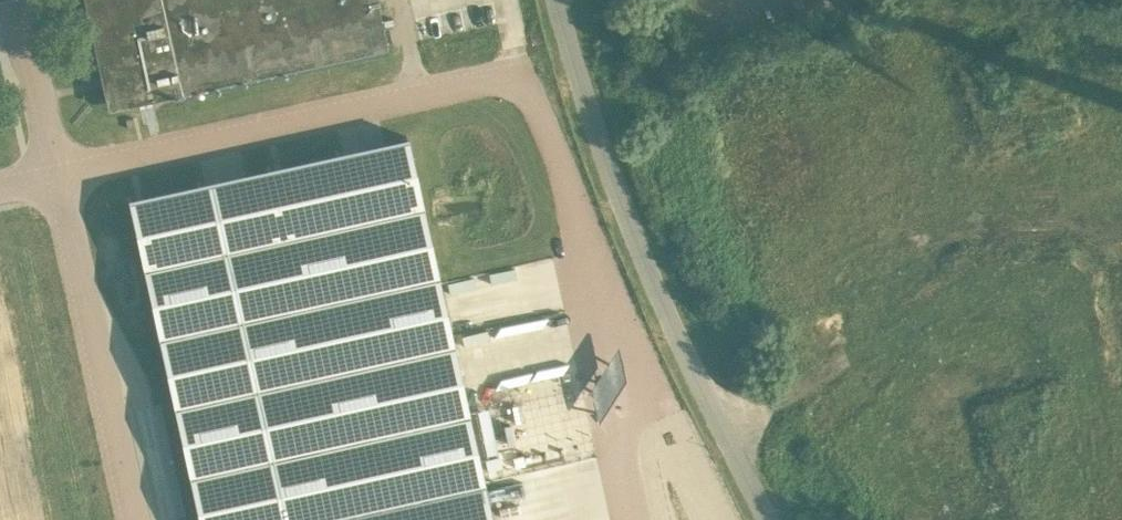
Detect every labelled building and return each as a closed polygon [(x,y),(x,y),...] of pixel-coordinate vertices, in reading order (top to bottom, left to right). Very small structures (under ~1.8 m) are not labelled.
[(108,109),(387,48),(377,0),(84,0),(108,109)] [(127,197),(199,519),(489,519),(406,136),(405,136),(406,143),(338,158),(337,151),(335,151),(336,159),(269,174),(268,166),(266,167),(268,174),(200,189),(199,182),(197,182),(198,189),(131,204),(130,197),(127,197)]
